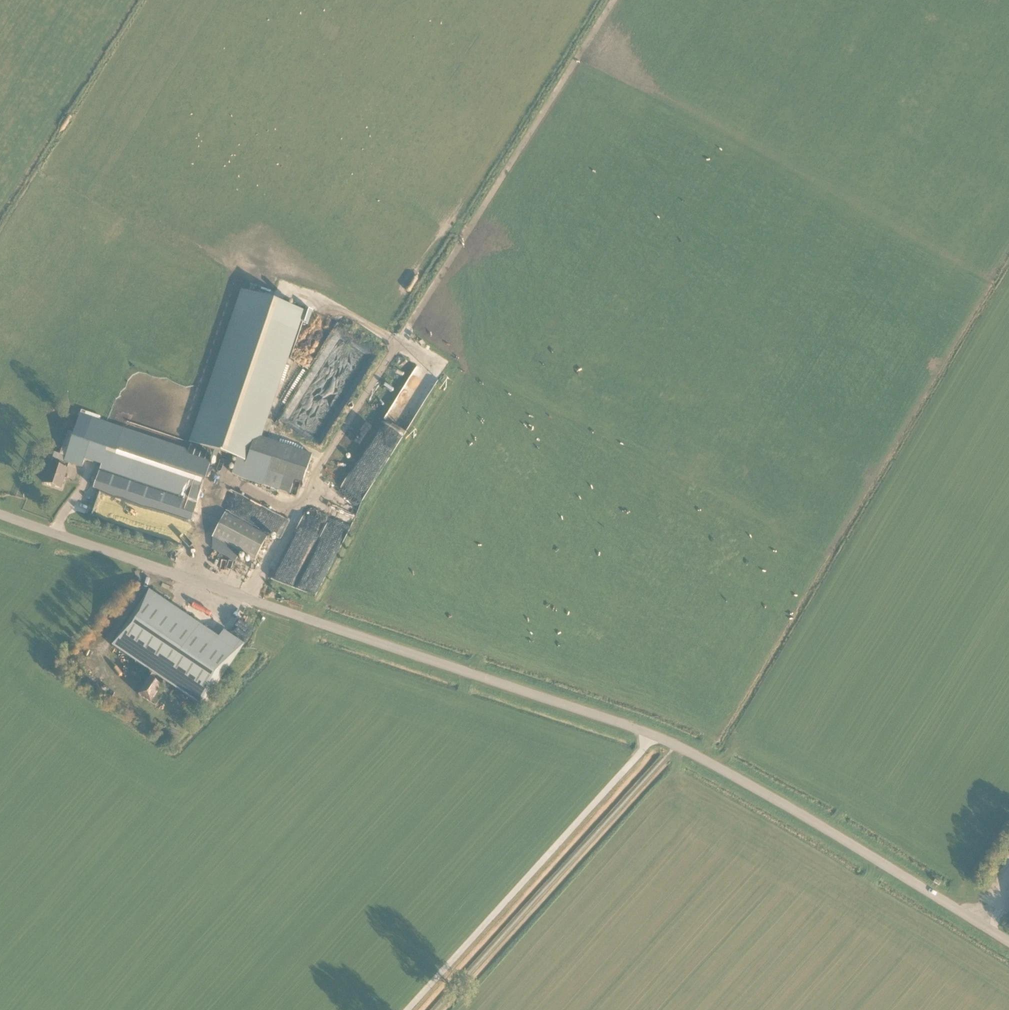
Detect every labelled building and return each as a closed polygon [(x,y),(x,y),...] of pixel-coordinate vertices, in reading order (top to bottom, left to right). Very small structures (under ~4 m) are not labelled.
[(242,290),(187,450),(80,414),(74,433),(68,431),(60,454),(54,452),(51,464),(44,483),(61,489),(68,469),(67,469),(69,463),(82,468),(85,460),(102,465),(93,489),(191,522),(214,451),(238,460),(233,474),(267,487),(265,491),(289,500),(295,481),(303,484),(313,454),(262,437),(301,322),(305,312),(242,290)] [(306,308),(305,312),(301,322),(308,324),(312,311),(306,308)] [(99,493),(91,515),(102,519),(109,496),(99,493)] [(268,535),(226,513),(212,538),(212,550),(235,562),(241,552),(255,560),(268,535)] [(273,576),(316,597),(348,531),(327,521),(315,546),(293,535),(273,576)] [(113,647),(203,707),(244,645),(225,632),(220,639),(150,592),(113,647)] [(158,693),(164,682),(153,674),(139,695),(156,706),(162,696),(158,693)]
